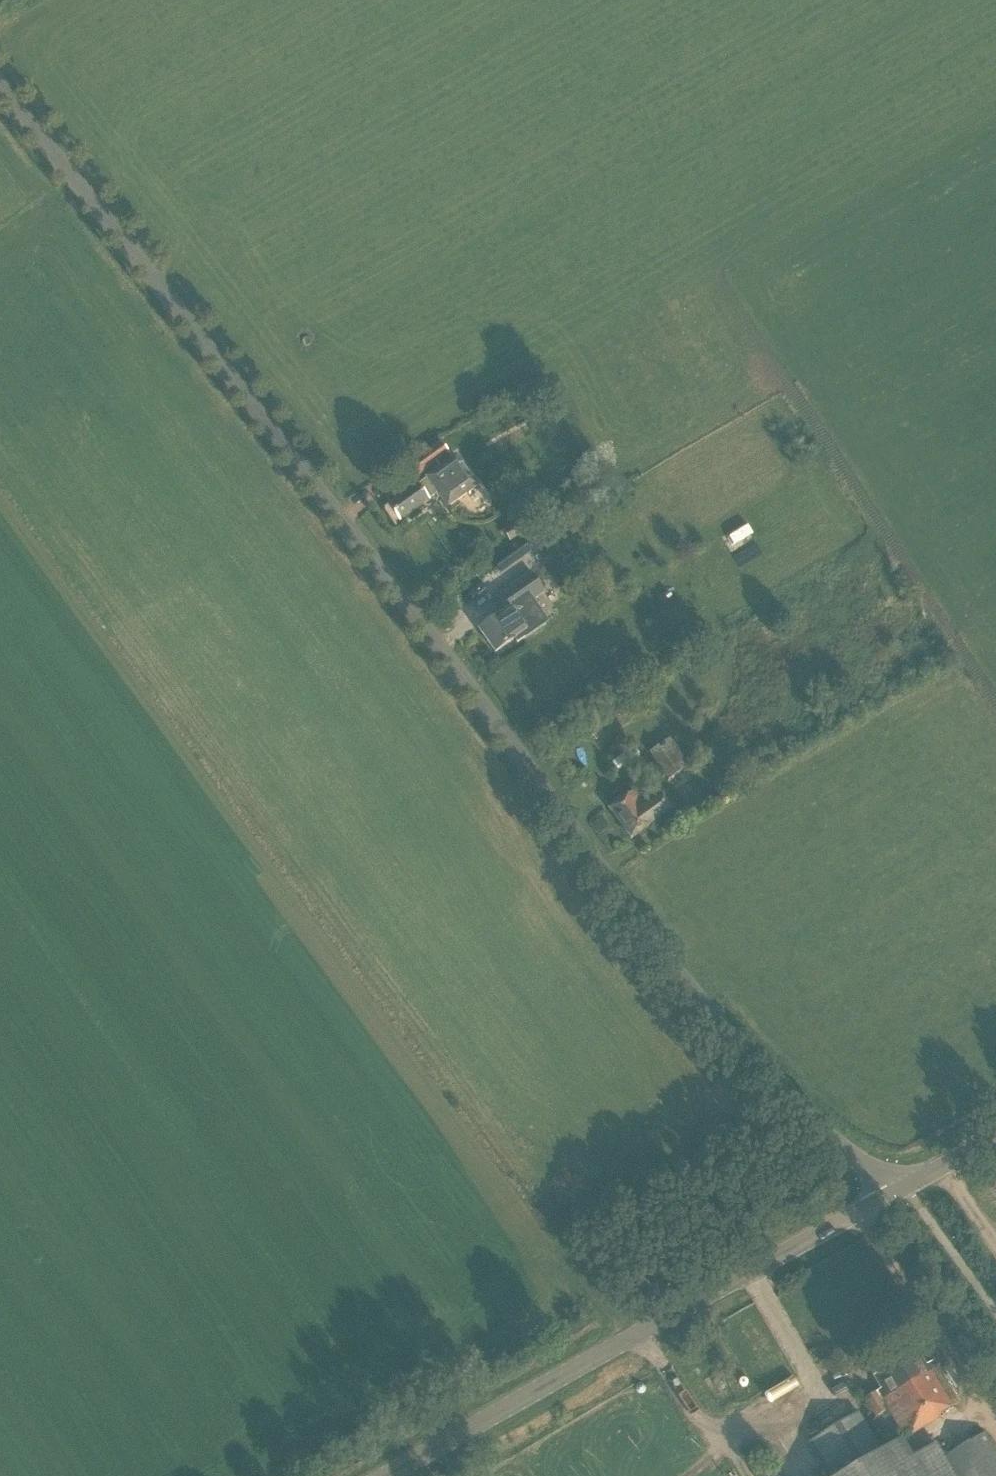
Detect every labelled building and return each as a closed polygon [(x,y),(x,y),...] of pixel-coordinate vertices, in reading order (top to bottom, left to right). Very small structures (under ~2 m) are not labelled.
[(437,462),(449,454),(440,443),(407,466),(415,477),(437,462)] [(425,477),(426,479),(416,485),(416,484),(414,485),(411,480),(400,488),(404,493),(386,505),(398,521),(427,501),(426,499),(435,493),(447,508),(478,485),(456,455),(440,466),(425,477)] [(502,530),(509,541),(527,531),(520,519),(502,530)] [(529,573),(495,597),(507,613),(498,620),(496,618),(478,631),(493,653),(512,640),(514,644),(537,628),(522,606),(542,592),(529,573)] [(661,725),(641,740),(647,749),(667,735),(661,725)] [(649,752),(668,779),(689,764),(669,738),(649,752)] [(633,791),(608,809),(630,839),(671,810),(660,794),(644,806),(633,791)] [(932,1362),(923,1368),(913,1351),(872,1376),(880,1389),(863,1400),(874,1417),(885,1410),(879,1400),(880,1399),(903,1437),(938,1416),(936,1414),(957,1402),(932,1362)] [(881,1453),(856,1413),(816,1437),(840,1475),(838,1475),(949,1475),(931,1446),(909,1459),(899,1442),(881,1453)] [(945,1456),(956,1475),(995,1475),(995,1455),(983,1433),(945,1456)]
